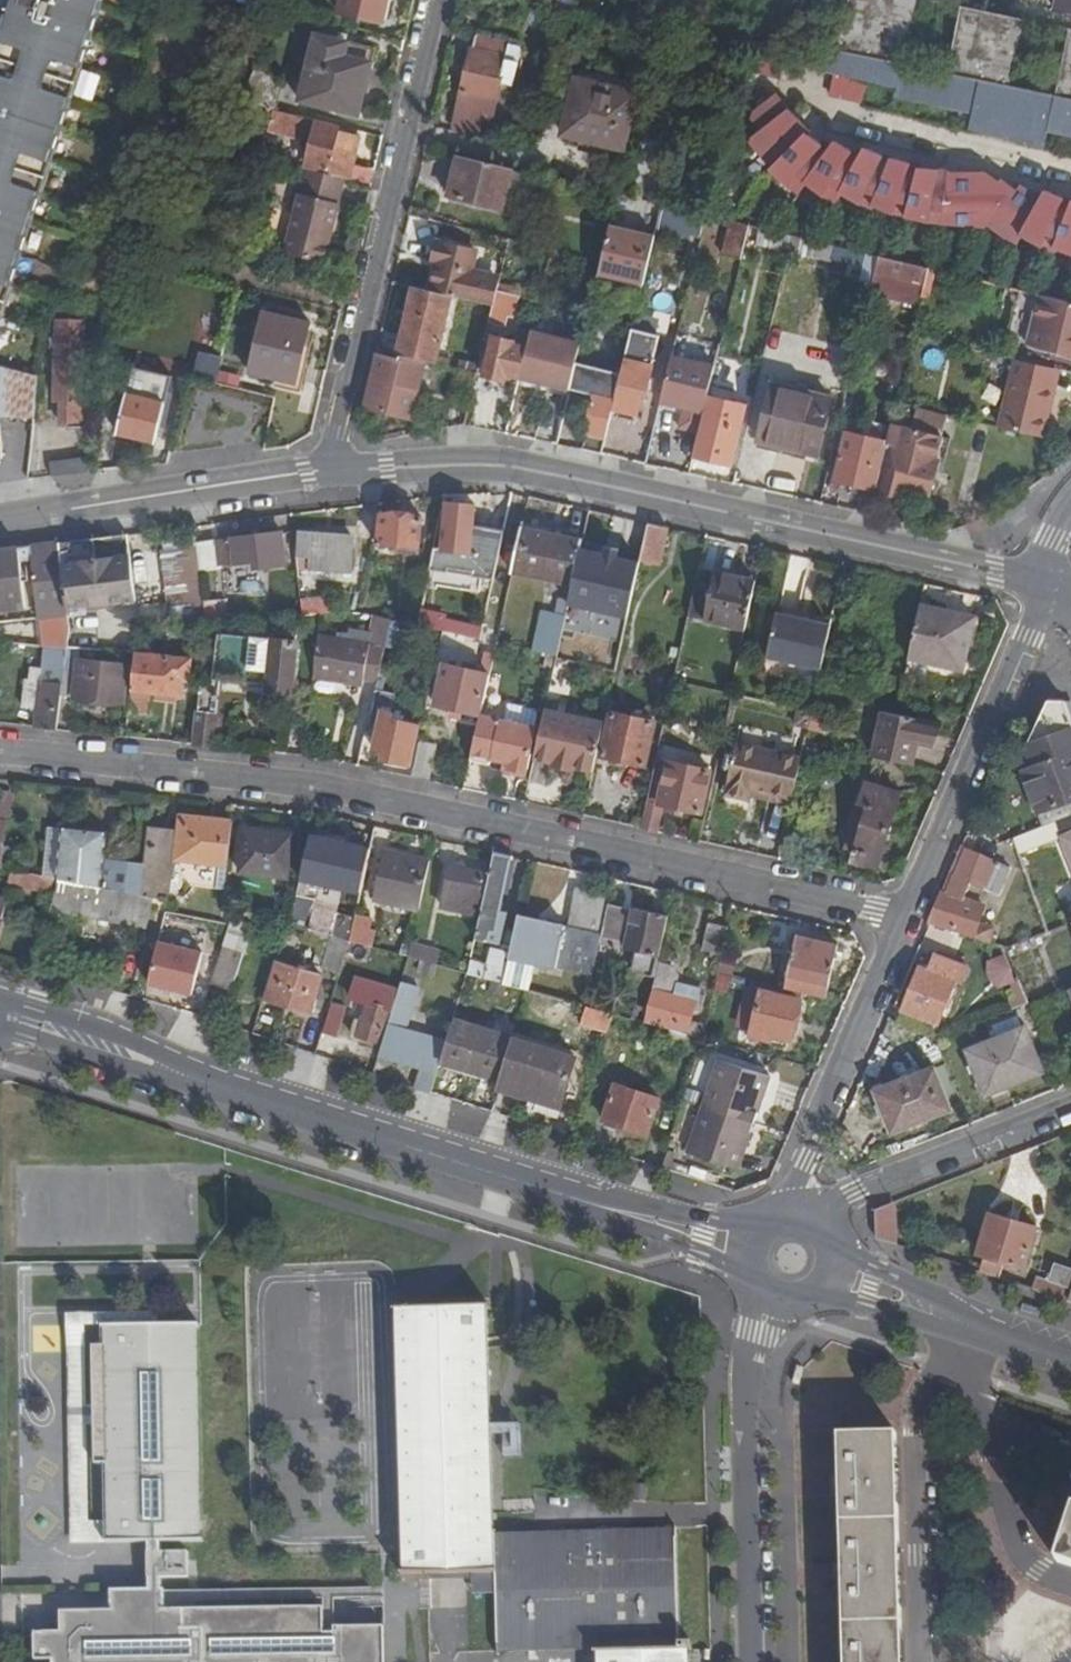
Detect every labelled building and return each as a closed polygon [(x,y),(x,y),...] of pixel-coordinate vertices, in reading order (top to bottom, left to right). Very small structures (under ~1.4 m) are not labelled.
[(47,179),(105,0),(38,0),(32,20),(8,12),(0,38),(0,328),(47,179)] [(8,12),(32,20),(38,0),(0,0),(0,10),(8,12)] [(388,0),(343,0),(340,13),(382,24),(388,0)] [(556,0),(518,0),(554,9),(556,0)] [(921,0),(854,0),(845,44),(908,57),(921,0)] [(966,7),(954,69),(1024,81),(1035,19),(966,7)] [(348,45),(318,37),(301,103),(359,117),(365,94),(359,92),(366,63),(345,58),(348,45)] [(456,129),(478,134),(483,113),(494,115),(502,80),(513,82),(519,58),(520,48),(475,39),(472,53),(471,52),(461,96),(463,96),(456,129)] [(375,52),(348,45),(345,58),(366,63),(359,92),(365,94),(375,52)] [(867,85),(801,69),(795,91),(862,108),(867,85)] [(240,104),(248,106),(260,78),(253,76),(240,104)] [(260,78),(248,106),(264,110),(272,112),(279,83),(260,78)] [(578,82),(571,109),(631,123),(638,97),(578,82)] [(631,123),(571,109),(564,137),(624,152),(631,123)] [(347,180),(372,186),(376,169),(367,170),(354,167),(360,141),(339,135),(340,132),(318,126),(318,124),(272,112),(264,110),(262,119),(271,121),(268,133),(313,144),(308,167),(330,173),(329,176),(347,180)] [(774,158),(806,166),(807,163),(774,156),(774,158)] [(479,162),(459,157),(449,198),(502,211),(507,189),(511,169),(479,162)] [(799,195),(806,166),(774,158),(767,188),(799,195)] [(511,169),(507,189),(518,192),(522,172),(511,169)] [(285,256),(326,266),(347,180),(329,176),(307,170),(285,256)] [(666,206),(661,228),(703,237),(708,215),(666,206)] [(747,257),(750,230),(728,227),(725,255),(747,257)] [(611,229),(602,265),(600,276),(644,286),(656,239),(611,229)] [(759,244),(789,251),(793,237),(762,230),(759,244)] [(793,237),(789,251),(795,253),(798,238),(793,237)] [(798,238),(795,253),(832,262),(835,247),(798,238)] [(497,292),(499,285),(470,278),(476,253),(438,244),(433,263),(440,265),(433,294),(452,298),(494,309),(497,292)] [(879,258),(870,296),(919,308),(928,270),(879,258)] [(433,294),(416,289),(408,323),(413,323),(404,357),(427,363),(435,365),(436,358),(452,298),(433,294)] [(512,296),(497,292),(494,309),(490,326),(504,329),(512,296)] [(1070,375),(1070,357),(1030,347),(1042,297),(1023,293),(1010,342),(1014,343),(1011,360),(1015,361),(1061,372),(1070,375)] [(1051,299),(1042,297),(1030,347),(1070,357),(1070,304),(1051,299)] [(311,326),(265,314),(251,375),(300,387),(300,390),(302,391),(308,367),(302,366),(311,326)] [(82,404),(84,324),(59,324),(57,403),(64,403),(64,431),(91,431),(91,404),(82,404)] [(507,378),(514,379),(520,381),(528,351),(514,347),(515,344),(494,339),(484,378),(505,383),(507,378)] [(573,389),(581,353),(576,353),(575,357),(569,356),(562,387),(573,389)] [(404,357),(400,356),(399,362),(380,357),(368,409),(413,419),(427,363),(404,357)] [(436,358),(435,365),(448,368),(449,361),(436,358)] [(635,360),(627,358),(619,392),(615,412),(636,417),(641,398),(646,399),(654,369),(634,364),(635,360)] [(998,429),(1044,441),(1061,372),(1015,361),(998,429)] [(715,374),(672,364),(659,418),(682,424),(678,443),(697,448),(702,428),(715,374)] [(195,380),(218,386),(221,375),(222,372),(199,367),(195,380)] [(0,368),(0,461),(4,461),(1,420),(12,421),(13,373),(0,368)] [(13,373),(12,421),(34,421),(31,379),(13,373)] [(218,386),(239,391),(242,380),(221,375),(218,386)] [(590,426),(582,458),(602,462),(615,412),(619,392),(599,388),(595,405),(589,403),(583,425),(590,426)] [(830,409),(769,394),(757,450),(804,461),(806,456),(819,459),(830,409)] [(165,408),(128,399),(119,436),(118,440),(136,445),(137,440),(157,445),(165,408)] [(732,468),(737,447),(730,446),(733,429),(741,431),(746,407),(710,399),(696,458),(732,468)] [(836,483),(876,493),(876,491),(886,450),(891,427),(867,422),(863,438),(847,435),(836,483)] [(882,492),(881,493),(901,498),(903,494),(929,501),(939,462),(915,456),(920,433),(904,429),(905,423),(897,422),(896,427),(891,426),(891,427),(886,450),(876,491),(882,492)] [(730,446),(737,447),(741,431),(733,429),(730,446)] [(804,461),(817,465),(819,459),(806,456),(804,461)] [(54,479),(94,475),(93,460),(52,464),(54,479)] [(505,537),(514,498),(490,497),(482,532),(505,537)] [(477,510),(448,506),(443,559),(449,559),(450,554),(472,557),(477,510)] [(424,522),(384,518),(380,548),(405,551),(406,545),(421,546),(424,522)] [(660,569),(669,530),(649,525),(641,564),(660,569)] [(575,584),(584,545),(551,537),(552,532),(525,526),(515,570),(575,584)] [(202,621),(208,621),(205,603),(198,535),(164,539),(173,623),(202,621)] [(283,535),(201,544),(204,572),(218,571),(218,567),(236,565),(237,567),(255,565),(256,572),(269,570),(269,568),(287,567),(283,535)] [(139,603),(130,537),(111,539),(119,606),(139,603)] [(352,574),(355,542),(300,537),(299,557),(312,559),(311,578),(320,578),(321,572),(352,574)] [(119,606),(111,539),(61,545),(65,584),(66,593),(69,594),(70,612),(119,606)] [(60,584),(65,584),(61,545),(33,548),(34,561),(41,621),(62,619),(60,584)] [(23,563),(34,561),(33,548),(21,550),(23,563)] [(0,552),(0,613),(27,610),(23,563),(21,550),(0,552)] [(739,572),(718,567),(717,573),(738,578),(739,572)] [(747,632),(757,583),(738,578),(717,573),(701,570),(690,618),(747,632)] [(302,603),(303,617),(322,616),(337,616),(335,601),(302,603)] [(208,621),(221,621),(219,602),(205,603),(208,621)] [(99,639),(111,639),(110,626),(133,625),(132,609),(98,611),(99,639)] [(976,622),(922,610),(911,662),(965,673),(976,622)] [(797,622),(810,625),(812,618),(798,615),(797,622)] [(271,693),(314,698),(316,678),(320,637),(322,616),(303,617),(300,645),(222,636),(216,681),(205,680),(197,746),(215,748),(223,682),(271,688),(271,693)] [(419,628),(443,634),(445,624),(421,618),(419,628)] [(822,673),(832,630),(810,625),(797,622),(777,618),(768,660),(822,673)] [(379,683),(393,622),(376,619),(373,636),(352,632),(351,638),(345,637),(344,642),(320,637),(316,678),(364,686),(365,681),(379,683)] [(66,662),(62,699),(125,706),(129,669),(80,664),(80,651),(67,650),(67,652),(66,662)] [(137,656),(133,692),(166,695),(184,697),(185,681),(192,681),(194,661),(170,659),(137,656)] [(38,731),(59,733),(62,699),(66,662),(43,660),(43,668),(32,668),(30,684),(43,686),(40,711),(38,731)] [(452,664),(447,663),(437,707),(450,710),(449,718),(461,720),(463,713),(479,717),(489,677),(451,668),(452,664)] [(24,710),(40,711),(43,686),(30,684),(27,684),(24,710)] [(375,700),(369,730),(380,733),(376,752),(387,755),(396,757),(395,764),(410,767),(419,730),(404,727),(406,719),(393,715),(395,705),(375,700)] [(1047,827),(1058,822),(1070,818),(1070,717),(1066,703),(1049,703),(1029,749),(1038,770),(1027,775),(1047,827)] [(482,718),(473,757),(506,765),(505,771),(529,777),(538,731),(537,730),(540,714),(510,708),(506,723),(482,718)] [(606,724),(547,711),(542,732),(536,763),(555,766),(576,771),(595,776),(606,724)] [(614,715),(604,759),(647,768),(656,726),(614,715)] [(874,760),(913,768),(918,747),(934,751),(944,728),(884,715),(874,760)] [(754,793),(794,802),(803,762),(738,748),(729,788),(731,788),(728,800),(751,805),(752,800),(754,793)] [(396,757),(387,755),(385,762),(395,764),(396,757)] [(644,832),(656,834),(662,807),(702,817),(712,773),(708,773),(709,769),(700,767),(699,771),(659,761),(644,832)] [(901,797),(869,787),(863,805),(871,808),(857,854),(862,856),(860,865),(878,871),(901,797)] [(793,809),(794,802),(754,793),(752,800),(793,809)] [(11,817),(12,798),(0,797),(0,817),(11,817)] [(871,808),(863,805),(844,860),(860,865),(862,856),(857,854),(871,808)] [(180,862),(229,868),(234,824),(182,818),(180,835),(149,833),(145,871),(142,899),(153,901),(157,901),(171,904),(171,902),(169,901),(180,862)] [(1058,822),(1070,855),(1070,818),(1058,822)] [(6,872),(9,853),(3,852),(6,824),(0,824),(0,871),(6,872)] [(265,825),(265,832),(295,835),(296,828),(265,825)] [(50,830),(48,846),(65,848),(67,832),(50,830)] [(290,880),(295,835),(265,832),(249,830),(243,874),(290,880)] [(60,883),(142,899),(145,871),(114,866),(113,873),(102,871),(104,853),(105,837),(67,832),(65,848),(48,846),(44,880),(60,883)] [(957,879),(951,877),(931,925),(992,944),(995,931),(979,926),(985,908),(966,902),(973,886),(1002,898),(1014,871),(968,852),(957,879)] [(113,873),(114,866),(115,855),(104,853),(102,871),(113,873)] [(375,902),(420,913),(432,864),(386,853),(375,902)] [(492,946),(513,859),(496,856),(491,877),(481,919),(474,953),(485,956),(487,944),(492,946)] [(443,910),(481,919),(491,877),(452,870),(443,910)] [(10,887),(56,896),(60,883),(44,880),(13,873),(10,887)] [(292,928),(308,932),(312,933),(312,932),(332,937),(342,897),(339,895),(341,887),(331,885),(329,893),(318,890),(321,879),(303,875),(292,928)] [(342,884),(321,879),(318,890),(329,893),(331,885),(341,887),(342,884)] [(61,914),(148,930),(153,901),(142,899),(60,883),(56,896),(46,928),(55,932),(61,914)] [(224,914),(234,916),(237,894),(227,892),(224,914)] [(603,938),(610,907),(610,904),(575,897),(568,929),(520,919),(511,958),(494,953),(487,982),(492,983),(508,988),(528,993),(533,994),(539,967),(595,978),(603,938)] [(656,979),(670,918),(635,910),(634,913),(610,907),(603,938),(627,943),(626,951),(639,954),(635,974),(656,979)] [(255,920),(236,916),(226,950),(244,955),(255,920)] [(723,958),(729,930),(710,926),(704,954),(723,958)] [(350,944),(373,950),(377,932),(354,928),(350,944)] [(306,942),(330,949),(333,939),(312,933),(308,932),(306,942)] [(324,972),(341,976),(346,961),(350,944),(333,939),(330,949),(324,972)] [(787,992),(829,1002),(838,961),(830,959),(833,947),(798,939),(787,992)] [(1037,940),(1031,942),(1034,950),(1041,948),(1037,940)] [(204,999),(214,953),(164,942),(153,987),(204,999)] [(369,968),(373,950),(350,944),(346,961),(369,968)] [(830,959),(838,961),(840,949),(833,947),(830,959)] [(412,948),(410,960),(425,965),(437,968),(440,956),(412,948)] [(244,955),(226,950),(214,986),(233,992),(244,955)] [(294,1005),(292,1011),(311,1016),(322,979),(297,971),(301,958),(280,952),(264,1002),(287,1009),(289,1004),(294,1005)] [(1001,954),(980,962),(990,989),(1012,981),(1001,954)] [(968,969),(935,956),(929,972),(921,970),(904,1013),(940,1027),(957,984),(961,986),(968,969)] [(719,975),(733,979),(736,968),(730,967),(732,961),(723,959),(719,975)] [(661,963),(657,988),(673,990),(677,966),(661,963)] [(434,979),(437,968),(425,965),(422,975),(434,979)] [(390,1011),(394,1012),(400,992),(358,979),(352,999),(370,1005),(365,1023),(358,1021),(354,1036),(380,1045),(390,1011)] [(508,988),(492,983),(489,993),(505,998),(508,988)] [(1030,1006),(1021,983),(1013,986),(1019,1000),(1011,1004),(1014,1012),(1030,1006)] [(416,1091),(432,1096),(442,1064),(447,1046),(405,1032),(418,990),(402,985),(400,992),(394,1012),(386,1039),(387,1040),(383,1058),(423,1069),(416,1091)] [(676,1034),(705,1042),(707,1029),(691,1025),(695,1012),(700,1014),(705,998),(699,996),(701,992),(679,987),(676,998),(653,994),(646,1026),(676,1034)] [(801,1004),(762,994),(752,1039),(770,1044),(772,1038),(792,1042),(801,1004)] [(324,1036),(339,1040),(348,1012),(334,1007),(324,1036)] [(584,1026),(593,1028),(598,1012),(589,1010),(584,1026)] [(633,1023),(644,1026),(647,1013),(636,1011),(633,1023)] [(593,1028),(610,1033),(615,1017),(598,1012),(593,1028)] [(1042,1076),(1020,1017),(990,1028),(996,1043),(967,1054),(973,1067),(966,1070),(971,1079),(977,1078),(985,1099),(1042,1076)] [(499,1083),(512,1042),(513,1041),(455,1023),(447,1046),(442,1064),(499,1083)] [(499,1083),(497,1091),(531,1101),(533,1095),(564,1104),(577,1062),(512,1042),(499,1083)] [(769,1080),(721,1063),(689,1156),(738,1172),(769,1080)] [(894,1135),(964,1106),(948,1066),(889,1090),(889,1091),(878,1097),(894,1135)] [(660,1102),(616,1087),(603,1123),(647,1138),(660,1102)] [(897,1237),(898,1204),(876,1212),(876,1243),(893,1248),(897,1237)] [(1025,1269),(1038,1229),(992,1215),(979,1256),(987,1258),(984,1271),(1002,1277),(1007,1264),(1025,1269)] [(1033,1294),(1067,1305),(1069,1303),(1070,1300),(1070,1295),(1070,1272),(1056,1268),(1052,1283),(1039,1279),(1033,1294)] [(403,1528),(404,1572),(400,1572),(401,1575),(472,1573),(494,1572),(494,1593),(496,1655),(597,1652),(597,1661),(689,1661),(689,1653),(692,1653),(691,1644),(676,1645),(676,1618),(676,1609),(675,1535),(675,1526),(671,1526),(671,1529),(493,1535),(485,1310),(489,1310),(489,1307),(394,1309),(394,1312),(398,1312),(403,1528)] [(200,1539),(198,1475),(197,1436),(196,1374),(194,1328),(198,1328),(198,1325),(102,1326),(103,1330),(106,1330),(109,1434),(110,1542),(107,1542),(107,1544),(203,1543),(203,1540),(200,1539)] [(898,1436),(839,1437),(840,1479),(832,1480),(832,1488),(832,1497),(840,1497),(841,1567),(834,1567),(834,1575),(834,1583),(842,1583),(844,1661),(903,1661),(898,1436)] [(1053,1563),(1070,1569),(1070,1515),(1053,1563)] [(494,1572),(472,1573),(472,1594),(494,1593),(494,1572)] [(164,1614),(164,1598),(164,1593),(113,1594),(114,1599),(114,1615),(61,1616),(61,1636),(36,1637),(37,1661),(385,1661),(384,1629),(336,1630),(336,1634),(325,1635),(324,1610),(164,1614)]
